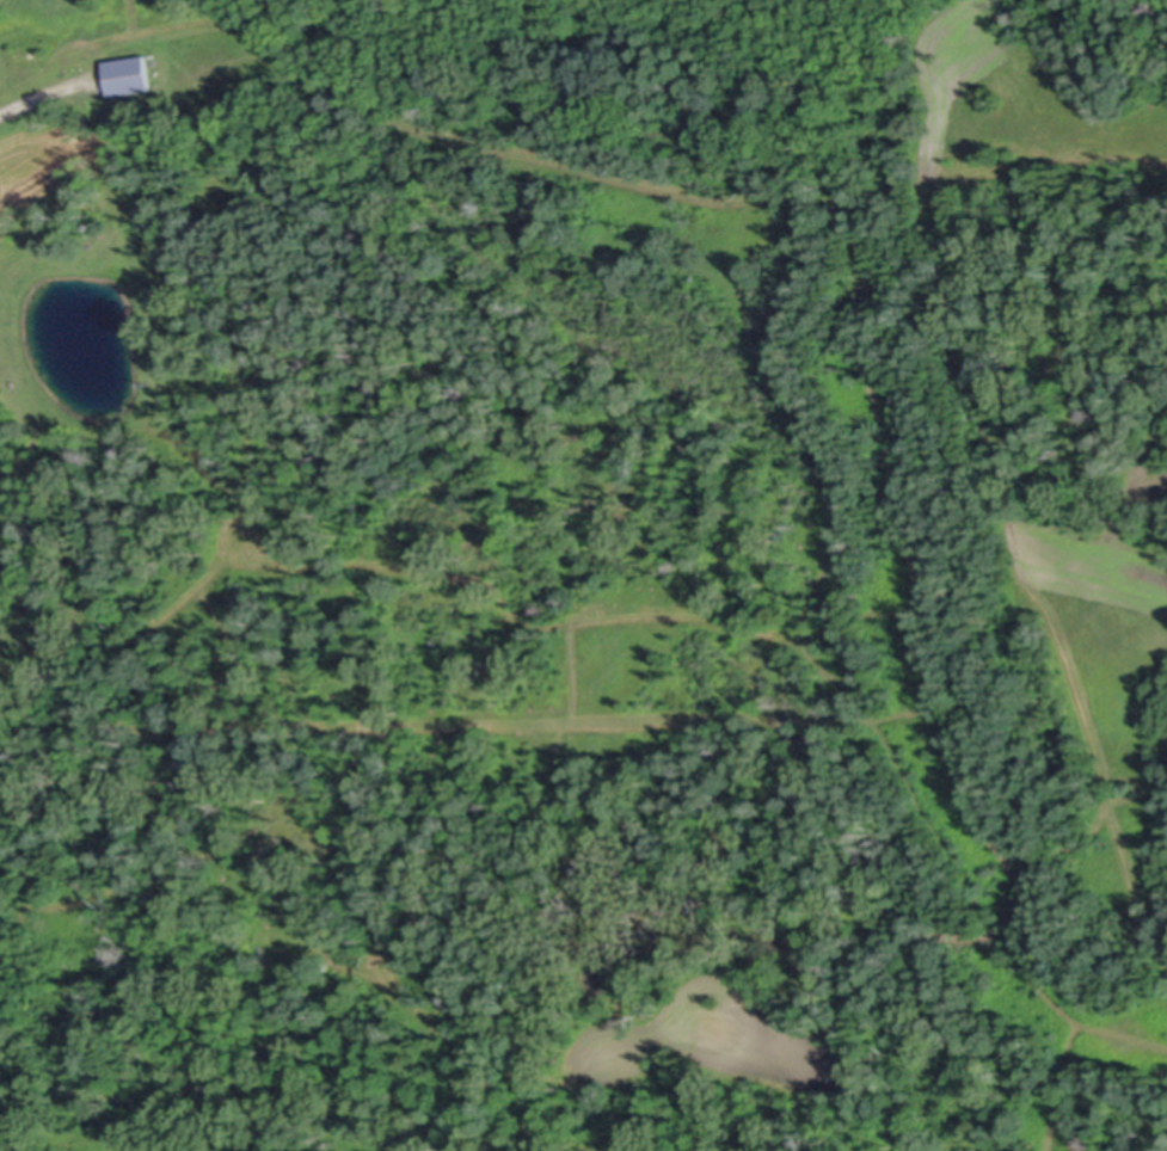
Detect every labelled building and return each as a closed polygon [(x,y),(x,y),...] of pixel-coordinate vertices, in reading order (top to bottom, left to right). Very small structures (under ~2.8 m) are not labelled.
[(149,89),(143,54),(102,60),(108,96),(149,89)] [(252,182),(270,186),(273,175),(255,170),(252,182)]
